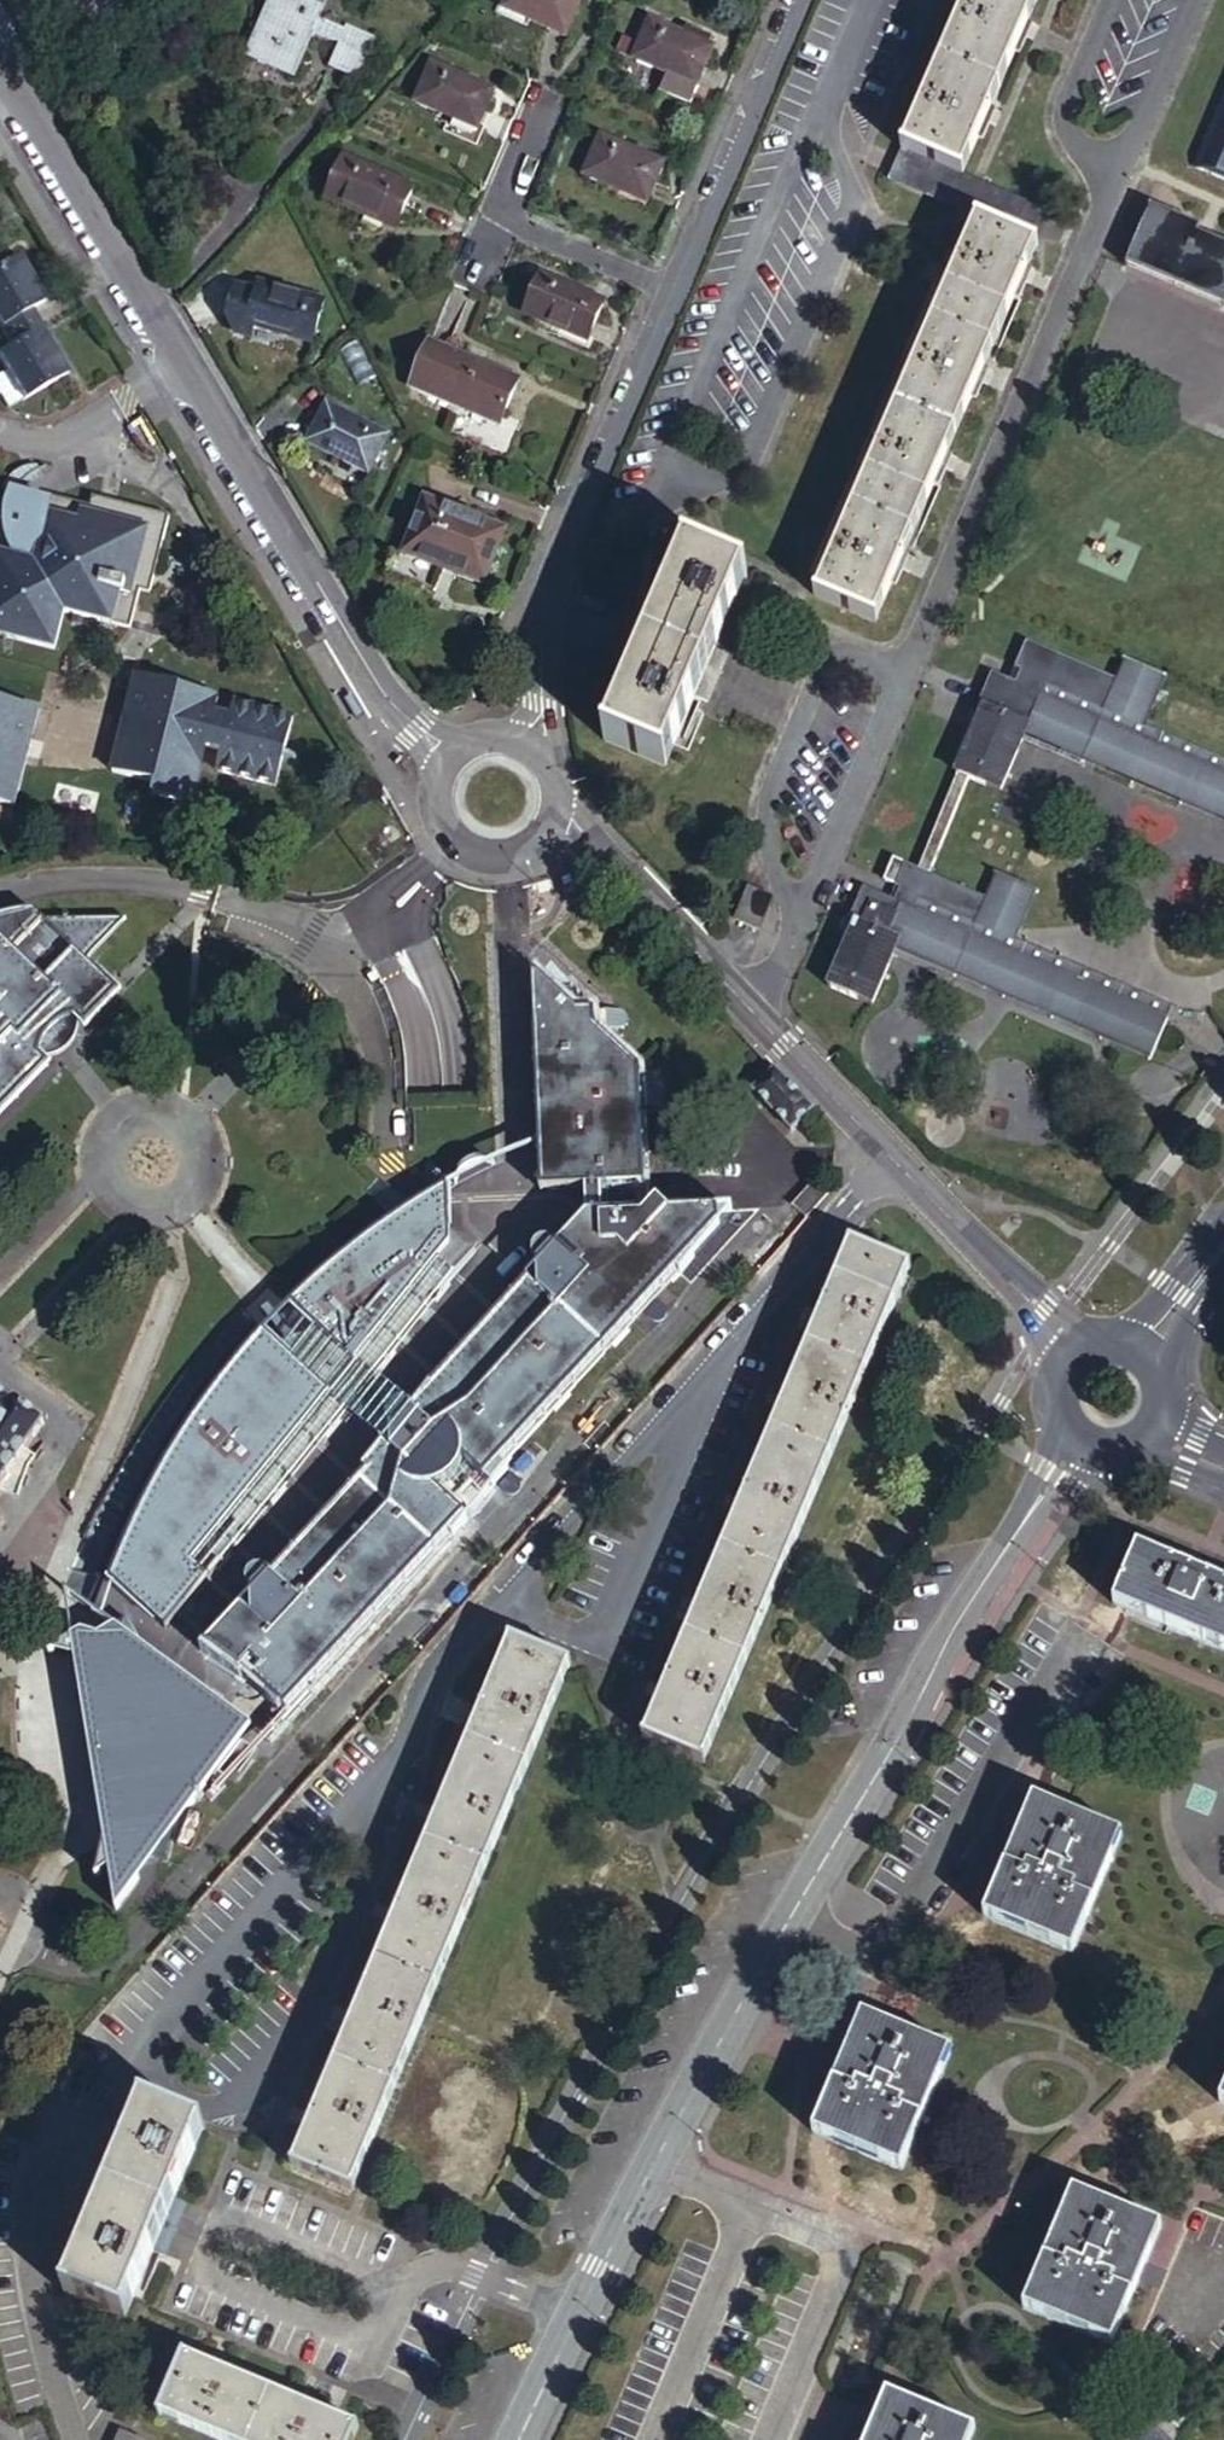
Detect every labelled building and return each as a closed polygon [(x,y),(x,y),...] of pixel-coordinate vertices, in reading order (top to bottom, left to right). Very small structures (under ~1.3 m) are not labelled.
[(234,56),(282,76),(315,0),(258,0),(234,56)] [(500,3),(560,29),(573,0),(501,0),(500,3)] [(963,173),(1037,0),(968,0),(904,148),(963,173)] [(684,26),(651,12),(634,51),(670,67),(697,78),(714,39),(707,36),(684,26)] [(687,19),(684,26),(707,36),(710,29),(687,19)] [(365,37),(339,26),(324,62),(350,73),(365,37)] [(487,87),(426,61),(409,100),(470,126),(487,87)] [(697,78),(670,67),(664,82),(691,94),(697,78)] [(1223,183),(1223,76),(1185,166),(1223,183)] [(663,158),(600,131),(583,171),(646,198),(663,158)] [(976,216),(1037,242),(1051,210),(963,173),(904,148),(892,179),(976,216)] [(399,180),(336,154),(320,193),(383,219),(399,180)] [(1223,310),(1223,248),(1193,235),(1196,228),(1148,208),(1123,267),(1223,310)] [(814,590),(876,616),(1037,242),(976,216),(814,590)] [(0,266),(0,314),(13,337),(0,344),(0,348),(11,367),(27,395),(28,396),(76,368),(39,305),(55,295),(28,250),(0,266)] [(604,296),(541,269),(524,309),(587,335),(604,296)] [(319,301),(256,274),(238,315),(301,342),(319,301)] [(517,374),(429,337),(411,381),(498,418),(517,374)] [(11,367),(0,374),(0,393),(5,390),(12,403),(27,395),(11,367)] [(384,430),(311,399),(293,441),(366,472),(384,430)] [(0,553),(0,629),(59,645),(67,615),(133,633),(144,594),(157,597),(180,517),(98,493),(94,505),(57,494),(55,501),(18,491),(16,500),(15,503),(14,507),(13,511),(13,514),(12,518),(12,522),(13,525),(13,529),(14,533),(14,536),(17,543),(18,547),(20,553),(19,556),(1,551),(0,553)] [(500,529),(424,497),(403,547),(479,579),(500,529)] [(607,736),(669,762),(750,574),(689,548),(607,736)] [(937,874),(977,779),(1008,793),(1032,736),(1223,818),(1223,756),(1149,724),(1169,675),(1130,658),(1121,679),(1030,640),(1020,665),(1025,668),(1018,683),(995,673),(975,720),(980,722),(958,772),(960,772),(920,867),(937,874)] [(138,673),(113,770),(152,780),(148,793),(191,804),(208,739),(228,744),(222,766),(279,781),(296,715),(240,700),(236,716),(216,711),(220,695),(138,673)] [(14,798),(40,703),(0,692),(0,795),(14,798)] [(899,884),(909,863),(897,858),(888,880),(899,884)] [(909,863),(899,884),(904,886),(898,900),(867,887),(846,933),(851,935),(831,984),(875,1002),(899,949),(1167,1063),(1190,1008),(1021,936),(1041,889),(1004,873),(993,899),(937,874),(920,867),(909,863)] [(738,917),(760,926),(773,897),(751,887),(738,917)] [(44,1059),(51,1060),(56,1058),(62,1054),(67,1051),(71,1047),(73,1042),(75,1037),(76,1027),(76,1019),(77,1007),(78,994),(79,981),(81,974),(82,968),(85,963),(87,960),(88,957),(90,952),(101,941),(110,933),(129,915),(76,916),(46,916),(40,911),(25,910),(8,913),(0,915),(0,1106),(44,1059)] [(77,1007),(76,1019),(86,1026),(121,990),(111,981),(87,960),(85,963),(82,968),(81,974),(79,981),(78,994),(77,1007)] [(547,1188),(585,1187),(591,1179),(607,1178),(614,1185),(647,1183),(641,1066),(596,1023),(583,1023),(582,1011),(579,1008),(535,969),(546,1168),(541,1175),(547,1180),(547,1188)] [(596,1006),(596,1023),(618,1024),(622,1024),(625,1023),(627,1022),(629,1018),(629,1015),(629,1012),(627,1009),(625,1007),(620,1006),(618,1005),(605,1006),(596,1006)] [(583,1023),(596,1023),(596,1006),(579,1008),(582,1011),(583,1023)] [(0,1106),(0,1117),(46,1069),(44,1059),(0,1106)] [(662,1065),(645,1066),(647,1115),(664,1108),(662,1065)] [(817,1110),(776,1069),(753,1091),(780,1118),(793,1134),(817,1110)] [(391,1162),(376,1178),(403,1203),(417,1188),(391,1162)] [(302,1288),(313,1299),(318,1292),(328,1282),(338,1273),(349,1264),(362,1255),(375,1246),(389,1236),(404,1226),(415,1219),(429,1210),(442,1201),(451,1197),(461,1190),(462,1168),(431,1187),(377,1222),(358,1237),(346,1247),(332,1258),(318,1271),(310,1279),(301,1287),(302,1288)] [(833,1184),(819,1171),(793,1201),(807,1214),(833,1184)] [(318,1292),(313,1299),(346,1330),(351,1325),(355,1330),(359,1325),(364,1331),(369,1325),(377,1332),(392,1313),(410,1328),(452,1274),(436,1261),(460,1230),(461,1190),(451,1197),(442,1201),(429,1210),(415,1219),(404,1226),(389,1236),(375,1246),(362,1255),(349,1264),(338,1273),(328,1282),(318,1292)] [(260,1582),(257,1580),(259,1604),(249,1595),(214,1635),(250,1660),(259,1648),(268,1656),(259,1666),(296,1697),(456,1519),(464,1523),(480,1503),(471,1496),(478,1488),(469,1481),(475,1474),(483,1465),(492,1473),(497,1467),(505,1473),(521,1455),(512,1448),(687,1255),(691,1259),(709,1237),(705,1234),(732,1204),(731,1192),(676,1196),(660,1197),(627,1198),(627,1201),(626,1203),(623,1205),(612,1206),(613,1215),(601,1215),(578,1241),(571,1234),(552,1256),(546,1252),(548,1278),(539,1269),(445,1376),(441,1372),(421,1400),(423,1401),(406,1420),(416,1430),(405,1442),(390,1429),(369,1458),(371,1458),(277,1564),(267,1575),(263,1581),(260,1582)] [(543,1247),(546,1252),(552,1256),(571,1234),(568,1233),(567,1231),(564,1229),(561,1228),(557,1228),(553,1229),(549,1231),(546,1233),(544,1238),(542,1243),(543,1247)] [(669,1671),(656,1701),(640,1739),(701,1764),(909,1268),(848,1242),(827,1294),(814,1325),(791,1380),(778,1411),(747,1485),(735,1512),(705,1586),(692,1617),(669,1671)] [(278,1311),(272,1316),(322,1360),(330,1368),(318,1409),(282,1450),(217,1535),(234,1547),(348,1408),(390,1429),(405,1442),(416,1430),(406,1420),(402,1418),(400,1414),(398,1409),(398,1406),(399,1402),(402,1399),(404,1397),(408,1396),(412,1396),(416,1397),(419,1398),(421,1400),(379,1371),(410,1328),(392,1313),(377,1332),(369,1325),(364,1331),(359,1325),(355,1330),(351,1325),(346,1330),(313,1299),(302,1288),(278,1311)] [(805,1323),(814,1325),(827,1294),(818,1291),(805,1323)] [(322,1360),(272,1316),(173,1467),(160,1486),(161,1497),(161,1505),(161,1513),(160,1518),(159,1524),(157,1531),(155,1537),(153,1543),(152,1549),(152,1556),(153,1562),(154,1568),(156,1574),(158,1580),(164,1586),(170,1592),(177,1597),(182,1601),(187,1596),(193,1599),(234,1547),(217,1535),(282,1450),(284,1445),(286,1435),(290,1425),(295,1414),(299,1405),(304,1397),(309,1389),(315,1380),(320,1373),(322,1371),(317,1365),(322,1360)] [(284,1445),(282,1450),(318,1409),(330,1368),(322,1360),(317,1365),(322,1371),(320,1373),(315,1380),(309,1389),(304,1397),(299,1405),(295,1414),(290,1425),(286,1435),(284,1445)] [(770,1409),(778,1411),(791,1380),(783,1377),(770,1409)] [(46,1422),(17,1401),(15,1405),(0,1394),(0,1487),(46,1422)] [(402,1418),(406,1420),(423,1401),(421,1400),(419,1398),(416,1397),(412,1396),(408,1396),(404,1397),(402,1399),(399,1402),(398,1406),(398,1409),(400,1414),(402,1418)] [(728,1509),(735,1512),(747,1485),(739,1482),(728,1509)] [(161,1497),(160,1486),(140,1517),(132,1535),(127,1547),(125,1555),(121,1566),(178,1615),(193,1599),(187,1596),(182,1601),(177,1597),(170,1592),(164,1586),(158,1580),(156,1574),(154,1568),(153,1562),(152,1556),(152,1549),(153,1543),(155,1537),(157,1531),(159,1524),(160,1518),(161,1513),(161,1505),(161,1497)] [(1115,1599),(1130,1606),(1223,1645),(1223,1575),(1204,1567),(1140,1540),(1115,1599)] [(255,1576),(257,1580),(260,1582),(263,1581),(267,1575),(277,1564),(274,1562),(271,1560),(267,1559),(263,1560),(259,1561),(256,1564),(254,1569),(254,1573),(255,1576)] [(684,1614),(692,1617),(705,1586),(696,1582),(684,1614)] [(135,1816),(117,1826),(116,1828),(116,1833),(110,1864),(121,1857),(128,1897),(151,1865),(145,1840),(178,1848),(191,1801),(205,1790),(261,1710),(180,1653),(165,1648),(138,1606),(101,1624),(87,1617),(62,1640),(87,1646),(107,1651),(106,1656),(106,1664),(104,1675),(103,1693),(104,1706),(104,1721),(112,1721),(117,1751),(110,1752),(110,1757),(113,1766),(115,1774),(118,1782),(123,1794),(128,1803),(135,1816)] [(320,2094),(307,2126),(291,2164),(352,2188),(571,1662),(508,1636),(486,1688),(474,1719),(445,1788),(432,1821),(403,1891),(390,1922),(361,1993),(348,2026),(320,2094)] [(111,1797),(117,1826),(135,1816),(128,1803),(123,1794),(118,1782),(115,1774),(113,1766),(110,1757),(110,1752),(117,1751),(112,1721),(104,1721),(104,1706),(103,1693),(104,1675),(106,1664),(106,1656),(107,1651),(87,1646),(87,1654),(95,1706),(100,1728),(104,1753),(106,1766),(111,1797)] [(648,1699),(656,1701),(669,1671),(661,1669),(648,1699)] [(467,1716),(474,1719),(486,1688),(480,1686),(467,1716)] [(425,1818),(432,1821),(445,1788),(439,1786),(425,1818)] [(1031,1796),(981,1914),(1069,1950),(1117,1832),(1031,1796)] [(384,1920),(390,1922),(403,1891),(396,1889),(384,1920)] [(341,2023),(348,2026),(361,1993),(355,1991),(341,2023)] [(836,2067),(810,2132),(899,2167),(947,2049),(859,2012),(836,2067)] [(300,2124),(307,2126),(320,2094),(314,2092),(300,2124)] [(140,2100),(61,2294),(86,2304),(122,2319),(202,2126),(140,2100)] [(1064,2186),(1017,2302),(1104,2339),(1150,2223),(1064,2186)] [(202,2365),(181,2356),(157,2416),(216,2439),(351,2439),(356,2428),(334,2421),(303,2407),(232,2378),(202,2365)] [(205,2358),(202,2365),(232,2378),(236,2371),(205,2358)] [(869,2439),(969,2439),(972,2431),(887,2397),(869,2439)] [(305,2400),(303,2407),(334,2421),(337,2413),(305,2400)] [(1129,2439),(1153,2439),(1161,2431),(1147,2419),(1129,2439)]
